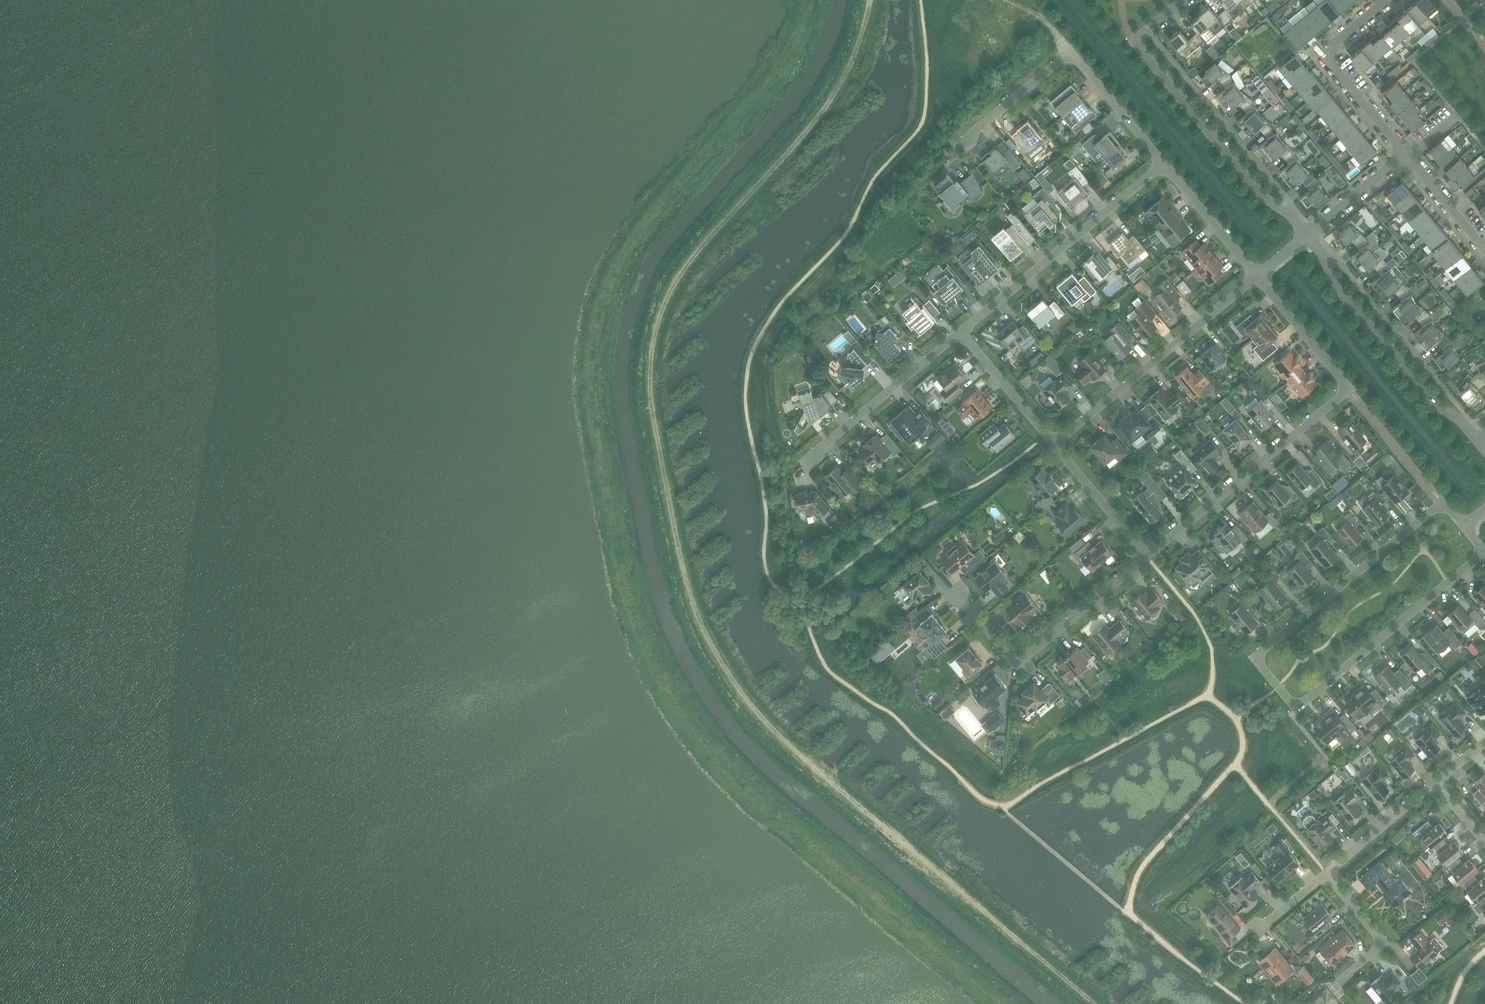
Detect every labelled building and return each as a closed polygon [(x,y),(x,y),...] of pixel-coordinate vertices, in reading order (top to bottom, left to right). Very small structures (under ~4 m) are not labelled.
[(1222,12),(1229,21),(1244,9),(1236,0),(1220,0),(1226,8),(1222,12)] [(1244,9),(1255,0),(1236,0),(1244,9)] [(1268,5),(1272,12),(1280,7),(1279,5),(1287,1),(1287,0),(1277,0),(1268,5)] [(1317,5),(1330,20),(1338,13),(1328,0),(1323,0),(1317,5)] [(1338,13),(1346,7),(1340,0),(1328,0),(1338,13)] [(1416,2),(1428,16),(1438,8),(1431,0),(1418,0),(1416,2)] [(1469,6),(1472,9),(1479,4),(1476,0),(1469,6)] [(1416,2),(1407,10),(1419,24),(1428,16),(1416,2)] [(1286,4),(1279,10),(1282,13),(1289,7),(1286,4)] [(1317,5),(1309,12),(1322,27),(1330,20),(1317,5)] [(1209,6),(1199,14),(1215,33),(1229,21),(1222,12),(1217,16),(1209,6)] [(1266,6),(1261,11),(1264,15),(1269,10),(1266,6)] [(1282,13),(1279,10),(1273,15),(1276,19),(1282,13)] [(1407,10),(1398,17),(1410,32),(1419,24),(1407,10)] [(1309,12),(1301,18),(1313,34),(1322,27),(1309,12)] [(1197,32),(1193,36),(1200,45),(1215,33),(1199,14),(1200,15),(1190,23),(1197,32)] [(1398,17),(1388,25),(1400,39),(1410,32),(1398,17)] [(1301,18),(1292,25),(1305,41),(1313,34),(1301,18)] [(1449,22),(1442,28),(1445,32),(1452,26),(1449,22)] [(1305,41),(1292,25),(1284,32),(1296,48),(1305,41)] [(1388,25),(1379,33),(1391,47),(1400,39),(1388,25)] [(1200,45),(1193,36),(1188,40),(1180,30),(1169,39),(1179,51),(1180,49),(1187,56),(1200,45)] [(1437,32),(1430,38),(1433,41),(1440,36),(1437,32)] [(1379,33),(1370,40),(1382,55),(1391,47),(1379,33)] [(1433,41),(1430,38),(1424,43),(1427,47),(1433,41)] [(1370,40),(1361,48),(1373,62),(1382,55),(1370,40)] [(1198,54),(1207,49),(1204,45),(1196,49),(1198,54)] [(1215,50),(1212,46),(1207,51),(1210,54),(1214,60),(1219,55),(1215,50)] [(1373,62),(1361,48),(1351,56),(1363,70),(1373,62)] [(1418,48),(1412,53),(1415,57),(1421,51),(1418,48)] [(1415,57),(1412,53),(1405,59),(1408,62),(1415,57)] [(1280,67),(1287,76),(1302,63),(1295,54),(1280,67)] [(1218,79),(1221,83),(1231,75),(1218,64),(1217,65),(1216,63),(1206,71),(1207,73),(1201,78),(1208,86),(1216,79),(1215,79),(1217,78),(1218,79),(1218,80),(1218,79)] [(1287,76),(1294,84),(1310,71),(1309,70),(1309,71),(1302,63),(1287,76)] [(1400,63),(1393,68),(1396,72),(1403,67),(1400,63)] [(1194,66),(1188,72),(1192,76),(1198,71),(1194,66)] [(1414,66),(1410,69),(1416,76),(1419,73),(1414,66)] [(1396,72),(1393,68),(1387,74),(1390,77),(1396,72)] [(1294,84),(1300,92),(1317,79),(1310,71),(1294,84)] [(1216,96),(1223,103),(1239,90),(1231,75),(1221,83),(1224,87),(1225,87),(1226,88),(1224,90),(1224,89),(1216,96)] [(1381,78),(1374,84),(1377,88),(1384,82),(1381,78)] [(1267,81),(1272,88),(1276,85),(1270,79),(1267,81)] [(1300,92),(1307,101),(1324,87),(1317,79),(1300,92)] [(1420,82),(1426,88),(1429,85),(1424,79),(1420,82)] [(1382,93),(1390,102),(1404,90),(1396,81),(1382,93)] [(1050,101),(1063,116),(1082,100),(1076,93),(1078,92),(1071,84),(1050,101)] [(1276,85),(1272,88),(1277,94),(1281,91),(1276,85)] [(1429,85),(1426,88),(1431,95),(1435,92),(1429,85)] [(1307,101),(1314,109),(1330,95),(1324,87),(1307,101)] [(1239,105),(1242,109),(1252,100),(1239,90),(1223,103),(1229,111),(1237,105),(1237,104),(1238,103),(1239,104),(1239,105)] [(1390,102),(1397,112),(1412,100),(1404,90),(1390,102)] [(1281,98),(1286,104),(1289,101),(1284,95),(1281,98)] [(1315,109),(1321,116),(1337,103),(1330,95),(1314,109),(1315,109)] [(1435,100),(1441,107),(1445,104),(1439,97),(1435,100)] [(1082,100),(1063,116),(1075,132),(1096,114),(1089,106),(1088,107),(1082,100)] [(1237,121),(1244,129),(1260,115),(1252,100),(1242,109),(1245,112),(1246,113),(1247,114),(1245,115),(1237,121)] [(1397,112),(1405,121),(1419,109),(1412,100),(1397,112)] [(1289,101),(1286,104),(1291,111),(1294,108),(1289,101)] [(1321,116),(1327,123),(1343,110),(1337,103),(1321,116)] [(1419,109),(1405,121),(1413,130),(1427,119),(1419,109)] [(1327,123),(1333,130),(1349,118),(1343,110),(1327,123)] [(1292,117),(1297,123),(1301,120),(1296,114),(1292,117)] [(1260,130),(1263,134),(1273,126),(1260,115),(1244,129),(1250,137),(1258,130),(1259,129),(1260,130)] [(1333,130),(1340,139),(1356,126),(1349,118),(1333,130)] [(1012,135),(1011,136),(1025,152),(1026,152),(1030,151),(1038,145),(1039,141),(1040,140),(1038,139),(1041,137),(1042,137),(1028,120),(1021,125),(1022,127),(1017,131),(1017,132),(1013,135),(1012,135)] [(1461,124),(1458,127),(1463,134),(1467,131),(1461,124)] [(1258,147),(1265,154),(1281,141),(1273,126),(1263,134),(1266,138),(1267,138),(1268,139),(1266,140),(1258,147)] [(1340,139),(1347,147),(1363,134),(1356,126),(1340,139)] [(1097,161),(1104,155),(1119,142),(1110,131),(1099,140),(1094,134),(1082,144),(1097,161)] [(1315,133),(1312,136),(1316,141),(1320,138),(1315,133)] [(1347,147),(1354,155),(1369,143),(1363,134),(1347,147)] [(1468,139),(1473,146),(1477,143),(1471,136),(1468,139)] [(1429,150),(1437,160),(1452,148),(1444,138),(1429,150)] [(1281,156),(1284,159),(1294,151),(1281,141),(1265,154),(1271,162),(1279,155),(1280,154),(1281,155),(1281,156)] [(1119,142),(1104,155),(1113,166),(1105,172),(1109,177),(1121,167),(1118,163),(1129,154),(1119,142)] [(1320,145),(1325,152),(1328,149),(1323,142),(1320,145)] [(1369,143),(1354,155),(1361,164),(1377,151),(1369,143)] [(1477,143),(1473,146),(1479,152),(1482,149),(1477,143)] [(982,158),(994,172),(1007,161),(1014,169),(1013,170),(1021,164),(1008,149),(1002,154),(998,148),(997,149),(997,148),(994,147),(981,158),(981,159),(982,158)] [(1437,160),(1445,169),(1459,157),(1452,148),(1437,160)] [(1328,149),(1325,152),(1330,158),(1333,155),(1328,149)] [(1279,172),(1286,180),(1302,166),(1294,151),(1284,159),(1287,163),(1288,164),(1289,165),(1287,166),(1279,172)] [(1445,169),(1453,178),(1467,167),(1459,157),(1445,169)] [(1333,162),(1339,168),(1342,165),(1337,159),(1333,162)] [(1073,178),(1057,191),(1071,208),(1087,195),(1088,196),(1090,194),(1087,191),(1083,186),(1089,181),(1076,165),(1068,172),(1073,178)] [(1342,165),(1339,168),(1344,174),(1347,171),(1342,165)] [(1302,181),(1305,185),(1316,177),(1302,166),(1286,180),(1292,187),(1300,181),(1301,180),(1302,181)] [(1467,167),(1453,178),(1460,188),(1475,176),(1467,167)] [(968,177),(968,176),(960,183),(957,179),(954,181),(948,174),(935,185),(940,192),(936,196),(939,194),(944,200),(942,201),(941,201),(951,213),(949,210),(968,194),(973,200),(982,192),(979,186),(978,187),(979,187),(974,191),(968,177)] [(1316,177),(1305,185),(1309,189),(1308,189),(1309,189),(1310,190),(1308,191),(1301,197),(1307,205),(1313,201),(1314,203),(1324,194),(1323,192),(1324,192),(1316,177)] [(1387,195),(1394,203),(1409,191),(1402,182),(1387,195)] [(1056,203),(1043,187),(1032,196),(1038,202),(1025,213),(1039,231),(1048,224),(1050,226),(1055,222),(1053,220),(1057,216),(1050,208),(1056,203)] [(1472,187),(1465,193),(1468,197),(1475,191),(1472,187)] [(1394,203),(1401,212),(1416,199),(1409,191),(1394,203)] [(1145,212),(1158,227),(1177,212),(1172,206),(1171,207),(1163,197),(1145,212)] [(1401,212),(1408,220),(1423,207),(1416,199),(1401,212)] [(1373,210),(1378,216),(1382,213),(1377,207),(1373,210)] [(1408,220),(1415,228),(1430,216),(1423,207),(1408,220)] [(1013,224),(1006,229),(1007,230),(1006,230),(1005,229),(1007,234),(997,243),(1010,259),(1018,253),(1016,251),(1020,248),(1023,250),(1022,249),(1022,248),(1022,249),(1035,238),(1013,211),(1007,216),(1013,224)] [(1177,212),(1158,227),(1172,244),(1190,230),(1180,218),(1181,217),(1177,212)] [(1382,213),(1378,216),(1384,222),(1387,220),(1382,213)] [(1415,228),(1421,236),(1436,223),(1430,216),(1415,228)] [(1421,236),(1427,243),(1442,230),(1436,223),(1421,236)] [(1387,227),(1392,233),(1396,230),(1390,224),(1387,227)] [(1352,241),(1355,245),(1365,237),(1352,226),(1351,227),(1350,225),(1340,233),(1341,235),(1335,240),(1342,248),(1350,241),(1351,240),(1352,241),(1352,242),(1352,241)] [(967,232),(972,238),(978,233),(973,227),(967,232)] [(1396,230),(1392,233),(1397,239),(1401,236),(1396,230)] [(1432,251),(1448,238),(1442,230),(1427,243),(1433,250),(1432,251)] [(1372,231),(1365,237),(1355,245),(1358,249),(1359,249),(1360,250),(1358,252),(1358,251),(1350,258),(1357,265),(1380,247),(1375,239),(1377,238),(1372,231)] [(1120,253),(1129,264),(1145,250),(1147,252),(1147,251),(1136,237),(1135,238),(1130,242),(1123,233),(1121,234),(1120,233),(1110,241),(1111,243),(1109,244),(1118,255),(1120,253)] [(1432,251),(1439,260),(1455,246),(1448,238),(1432,251)] [(1188,257),(1197,268),(1212,255),(1203,243),(1200,246),(1195,240),(1182,252),(1187,258),(1188,257)] [(972,251),(974,254),(962,263),(979,284),(987,278),(984,274),(987,271),(990,275),(998,269),(981,248),(979,246),(972,251)] [(1439,260),(1446,268),(1462,254),(1455,246),(1439,260)] [(1386,252),(1380,247),(1357,265),(1363,273),(1371,267),(1371,266),(1372,265),(1373,266),(1373,267),(1376,271),(1386,262),(1382,258),(1386,252)] [(1096,280),(1098,279),(1098,278),(1110,268),(1114,272),(1119,267),(1109,255),(1104,259),(1097,251),(1083,264),(1095,278),(1094,278),(1096,280)] [(1446,268),(1453,276),(1469,263),(1462,254),(1446,268)] [(1212,255),(1197,268),(1206,278),(1205,279),(1209,284),(1222,273),(1219,269),(1222,266),(1212,255)] [(1411,260),(1415,266),(1419,263),(1414,257),(1411,260)] [(1371,283),(1378,291),(1400,272),(1395,265),(1397,263),(1392,258),(1386,262),(1376,271),(1379,274),(1380,275),(1381,276),(1379,277),(1371,283)] [(946,302),(951,308),(957,302),(954,296),(963,289),(961,287),(964,284),(966,286),(967,286),(947,262),(947,263),(949,265),(943,270),(941,268),(939,267),(936,267),(935,269),(934,271),(934,274),(937,280),(932,284),(936,290),(934,292),(944,304),(946,302)] [(1419,263),(1415,266),(1420,272),(1424,269),(1419,263)] [(1453,276),(1460,285),(1475,272),(1468,264),(1469,263),(1453,276)] [(1181,280),(1189,276),(1184,267),(1177,271),(1181,280)] [(1134,281),(1139,277),(1134,271),(1129,276),(1134,281)] [(1426,274),(1431,280),(1435,277),(1429,271),(1426,274)] [(1072,272),(1066,277),(1057,285),(1063,292),(1062,293),(1065,297),(1066,296),(1072,303),(1081,296),(1084,301),(1097,291),(1084,275),(1078,280),(1072,272)] [(1394,292),(1398,296),(1408,288),(1404,285),(1407,280),(1400,272),(1378,291),(1384,298),(1392,292),(1393,291),(1394,292)] [(1475,272),(1460,285),(1467,293),(1482,280),(1475,272)] [(1150,274),(1144,280),(1149,285),(1155,280),(1150,274)] [(1435,277),(1431,280),(1436,286),(1440,283),(1435,277)] [(1423,278),(1417,282),(1420,288),(1427,284),(1423,278)] [(1164,309),(1170,316),(1181,307),(1172,295),(1176,291),(1167,280),(1158,287),(1162,292),(1155,298),(1160,304),(1159,306),(1162,309),(1164,309)] [(1393,309),(1399,316),(1415,303),(1408,288),(1398,296),(1401,300),(1400,300),(1401,300),(1402,301),(1401,302),(1400,302),(1393,309)] [(1440,290),(1445,297),(1448,294),(1443,288),(1440,290)] [(1448,294),(1445,297),(1450,303),(1453,300),(1448,294)] [(913,299),(910,302),(909,302),(908,303),(908,304),(907,305),(907,306),(906,307),(906,308),(906,309),(902,312),(908,319),(906,320),(905,320),(912,328),(914,326),(920,333),(933,322),(932,321),(935,319),(936,320),(937,319),(933,316),(939,311),(940,312),(929,298),(928,298),(928,299),(923,303),(922,302),(922,303),(924,306),(921,308),(911,296),(913,299)] [(1034,304),(1027,310),(1031,315),(1036,321),(1035,321),(1036,322),(1037,323),(1038,323),(1039,325),(1049,316),(1050,317),(1054,313),(1059,318),(1065,313),(1054,300),(1049,305),(1043,299),(1035,305),(1034,304)] [(1130,321),(1144,338),(1156,327),(1150,320),(1155,315),(1143,301),(1135,309),(1139,313),(1130,321)] [(1415,318),(1419,321),(1429,313),(1415,303),(1399,316),(1405,324),(1413,317),(1414,316),(1415,317),(1415,318)] [(1414,334),(1420,342),(1436,328),(1429,313),(1419,321),(1422,325),(1421,325),(1422,326),(1423,327),(1422,328),(1421,328),(1414,334)] [(1248,342),(1268,325),(1265,321),(1266,320),(1261,314),(1251,322),(1248,317),(1251,314),(1235,327),(1243,336),(1248,332),(1253,337),(1248,342)] [(876,331),(875,345),(877,345),(888,359),(901,349),(895,342),(895,338),(898,336),(897,335),(901,332),(891,320),(878,331),(876,331)] [(1013,321),(998,334),(1002,338),(999,341),(1007,344),(1010,348),(1018,342),(1024,349),(1036,340),(1025,327),(1021,331),(1013,321)] [(1462,321),(1462,322),(1457,325),(1460,330),(1465,326),(1462,321)] [(1105,341),(1119,358),(1132,348),(1126,341),(1132,337),(1120,322),(1110,331),(1113,334),(1105,341)] [(1268,325),(1248,342),(1252,339),(1257,345),(1253,348),(1263,360),(1277,348),(1273,342),(1273,343),(1271,341),(1278,335),(1273,328),(1272,330),(1268,325)] [(1468,330),(1465,326),(1460,330),(1464,334),(1468,330)] [(1437,343),(1440,347),(1450,339),(1436,328),(1420,342),(1426,349),(1434,343),(1435,341),(1436,343),(1437,343)] [(864,367),(862,367),(866,363),(867,364),(873,359),(856,339),(851,344),(854,349),(848,354),(848,355),(840,362),(843,366),(842,372),(838,375),(846,384),(845,384),(845,385),(849,382),(854,388),(864,379),(861,375),(863,375),(864,367)] [(1450,339),(1440,347),(1443,350),(1442,351),(1443,351),(1444,352),(1443,353),(1442,353),(1435,359),(1441,367),(1447,363),(1448,365),(1458,356),(1457,354),(1458,354),(1450,339)] [(1200,356),(1212,369),(1226,357),(1217,346),(1214,348),(1212,346),(1200,356)] [(1289,351),(1276,363),(1281,370),(1281,372),(1284,375),(1286,376),(1290,380),(1283,386),(1282,386),(1282,387),(1303,369),(1299,364),(1301,362),(1297,357),(1295,358),(1289,351)] [(1076,372),(1085,383),(1092,377),(1093,379),(1105,370),(1091,353),(1079,362),(1083,366),(1076,372)] [(1049,365),(1055,360),(1050,354),(1044,359),(1049,365)] [(1474,375),(1482,385),(1484,383),(1484,361),(1477,366),(1480,372),(1474,375)] [(941,392),(949,401),(963,389),(958,384),(966,378),(955,364),(938,378),(946,388),(941,392)] [(1176,376),(1193,397),(1193,396),(1191,394),(1197,389),(1199,392),(1204,387),(1203,386),(1209,381),(1199,369),(1200,371),(1194,376),(1187,367),(1176,376)] [(1307,374),(1303,369),(1282,387),(1283,386),(1289,381),(1292,384),(1291,384),(1291,386),(1294,390),(1296,390),(1297,390),(1302,396),(1316,384),(1312,379),(1314,377),(1310,372),(1307,374)] [(1482,385),(1474,375),(1472,378),(1468,374),(1457,387),(1461,392),(1469,402),(1470,401),(1475,406),(1484,398),(1479,392),(1477,390),(1478,389),(1479,389),(1478,388),(1482,385)] [(1066,389),(1067,388),(1072,384),(1064,375),(1056,382),(1055,380),(1043,390),(1048,396),(1048,398),(1050,401),(1052,401),(1058,408),(1070,399),(1063,390),(1066,388),(1066,389)] [(831,389),(838,400),(844,397),(837,385),(831,389)] [(794,429),(798,434),(811,424),(810,422),(816,419),(832,406),(822,393),(821,394),(813,397),(809,386),(798,390),(805,411),(795,429),(794,429)] [(1254,391),(1262,400),(1267,396),(1259,387),(1254,391)] [(1148,398),(1165,419),(1178,408),(1176,407),(1184,401),(1175,390),(1167,396),(1161,388),(1148,398)] [(915,394),(919,400),(924,396),(920,391),(915,394)] [(970,411),(977,419),(991,407),(985,400),(984,401),(981,397),(981,396),(981,395),(980,396),(977,392),(978,391),(977,391),(963,402),(965,404),(958,410),(963,417),(970,411)] [(1276,393),(1270,398),(1274,403),(1280,398),(1276,393)] [(1247,411),(1262,429),(1275,419),(1260,400),(1247,411)] [(1224,428),(1239,447),(1242,444),(1244,444),(1246,444),(1248,442),(1248,439),(1251,437),(1238,422),(1243,418),(1236,408),(1230,413),(1235,419),(1224,428)] [(1119,424),(1132,440),(1141,432),(1147,439),(1160,428),(1155,423),(1150,427),(1149,425),(1150,424),(1138,409),(1131,414),(1130,413),(1124,417),(1126,419),(1119,424)] [(903,436),(905,435),(910,441),(922,430),(920,428),(929,420),(921,410),(912,418),(905,410),(893,420),(901,430),(900,431),(899,433),(900,434),(902,436),(903,436)] [(1195,422),(1205,434),(1211,429),(1202,417),(1195,422)] [(1365,440),(1363,436),(1350,421),(1341,429),(1346,435),(1343,438),(1357,455),(1364,449),(1360,444),(1365,440)] [(997,450),(1015,436),(1004,424),(998,429),(994,424),(979,436),(987,446),(991,443),(997,450)] [(948,427),(941,432),(947,438),(953,433),(948,427)] [(887,433),(880,439),(876,434),(863,445),(865,447),(859,453),(868,464),(874,458),(878,462),(890,452),(894,456),(901,450),(887,433)] [(1091,446),(1105,462),(1115,454),(1119,460),(1128,452),(1116,438),(1111,443),(1104,435),(1102,437),(1102,438),(1100,440),(1099,439),(1091,446)] [(1204,465),(1210,472),(1219,465),(1213,457),(1220,451),(1210,439),(1193,453),(1203,466),(1204,465)] [(1317,449),(1319,452),(1315,455),(1328,471),(1339,462),(1336,459),(1340,456),(1327,440),(1317,449)] [(1166,480),(1180,497),(1198,482),(1191,473),(1197,468),(1181,449),(1174,454),(1184,466),(1166,480)] [(1392,457),(1396,464),(1402,461),(1399,453),(1392,457)] [(1306,473),(1303,470),(1299,464),(1288,473),(1301,489),(1309,482),(1314,488),(1321,481),(1311,469),(1306,473)] [(836,490),(841,496),(849,489),(852,493),(863,484),(849,468),(849,469),(851,471),(847,474),(844,473),(838,466),(825,477),(833,485),(831,486),(835,491),(836,490)] [(1035,505),(1041,512),(1054,501),(1048,494),(1057,487),(1051,480),(1052,479),(1049,475),(1048,476),(1042,469),(1030,479),(1044,497),(1035,505)] [(1142,511),(1150,522),(1161,513),(1154,505),(1159,501),(1167,495),(1147,470),(1139,477),(1148,488),(1144,492),(1143,491),(1133,500),(1136,505),(1136,506),(1141,512),(1142,511)] [(1347,483),(1356,480),(1354,472),(1344,475),(1347,483)] [(1394,475),(1389,480),(1385,480),(1382,476),(1377,480),(1383,487),(1378,491),(1381,494),(1386,490),(1395,501),(1401,496),(1403,496),(1406,493),(1406,491),(1407,490),(1394,475)] [(1284,489),(1279,483),(1277,481),(1266,491),(1278,505),(1289,496),(1293,500),(1298,495),(1289,484),(1284,489)] [(1373,519),(1377,523),(1384,518),(1383,517),(1385,515),(1386,516),(1389,514),(1381,505),(1386,501),(1381,494),(1378,491),(1377,492),(1376,490),(1373,492),(1375,494),(1373,496),(1375,498),(1369,502),(1366,498),(1364,499),(1361,501),(1360,503),(1363,507),(1363,508),(1372,519),(1373,519)] [(814,512),(818,516),(829,507),(815,491),(810,492),(797,495),(799,509),(805,508),(805,509),(806,510),(807,511),(810,513),(812,513),(813,513),(814,512)] [(1239,513),(1255,531),(1268,520),(1274,527),(1279,522),(1270,512),(1265,516),(1253,501),(1239,513)] [(1070,509),(1066,503),(1054,513),(1059,519),(1056,521),(1068,535),(1085,521),(1073,507),(1070,509)] [(1337,530),(1350,546),(1361,537),(1353,527),(1358,522),(1349,512),(1343,516),(1348,521),(1337,530)] [(832,518),(839,526),(845,522),(838,513),(832,518)] [(1211,540),(1221,551),(1226,547),(1228,550),(1240,541),(1243,544),(1249,539),(1239,527),(1234,532),(1227,523),(1214,534),(1216,536),(1211,540)] [(1311,549),(1326,566),(1338,556),(1326,542),(1332,537),(1323,526),(1317,532),(1322,539),(1311,549)] [(1003,540),(1014,534),(1012,529),(1000,535),(1003,540)] [(1091,548),(1086,543),(1073,554),(1082,565),(1084,565),(1086,563),(1092,570),(1112,553),(1101,540),(1091,548)] [(967,561),(972,567),(985,556),(979,549),(974,554),(963,542),(958,547),(955,544),(945,552),(948,555),(942,560),(952,573),(967,561)] [(1287,571),(1300,587),(1309,580),(1308,578),(1311,576),(1312,577),(1314,576),(1308,569),(1314,564),(1301,549),(1295,555),(1300,560),(1287,571)] [(1177,568),(1189,583),(1197,577),(1199,578),(1200,580),(1202,580),(1204,580),(1206,579),(1208,578),(1215,572),(1210,566),(1198,551),(1191,557),(1189,553),(1181,559),(1184,563),(1177,568)] [(993,590),(998,595),(1008,587),(1001,578),(1005,575),(994,562),(975,578),(980,583),(979,586),(982,590),(985,589),(986,591),(992,586),(994,589),(993,590)] [(1260,590),(1275,608),(1287,598),(1274,582),(1279,579),(1271,569),(1266,573),(1272,580),(1260,590)] [(906,583),(903,585),(914,598),(917,596),(920,600),(933,589),(927,582),(929,582),(928,581),(927,582),(926,580),(927,579),(920,571),(910,579),(909,578),(905,582),(906,583)] [(1345,571),(1336,578),(1340,582),(1348,575),(1345,571)] [(1482,605),(1478,608),(1484,617),(1484,586),(1484,585),(1473,595),(1478,601),(1479,600),(1481,604),(1482,605)] [(1143,618),(1144,620),(1159,607),(1158,605),(1163,601),(1152,588),(1147,593),(1146,591),(1131,603),(1139,613),(1139,615),(1141,618),(1143,618)] [(1016,629),(1019,630),(1023,627),(1023,624),(1031,617),(1032,618),(1035,618),(1040,614),(1040,611),(1025,593),(1006,609),(1014,619),(1011,620),(1011,623),(1016,629)] [(1244,632),(1245,633),(1258,622),(1246,608),(1251,604),(1243,595),(1238,599),(1242,604),(1230,615),(1238,625),(1235,627),(1235,630),(1238,634),(1241,634),(1244,632)] [(1182,609),(1189,617),(1194,613),(1187,605),(1182,609)] [(1475,609),(1469,614),(1470,615),(1469,617),(1460,606),(1449,615),(1464,633),(1476,622),(1480,627),(1484,623),(1484,621),(1475,609)] [(926,648),(934,658),(947,647),(939,638),(947,632),(932,614),(928,617),(928,616),(923,620),(924,621),(920,624),(921,625),(917,628),(916,632),(921,638),(925,638),(930,645),(926,648)] [(1092,635),(1108,653),(1111,650),(1113,650),(1115,649),(1117,647),(1117,645),(1120,642),(1117,639),(1128,630),(1119,620),(1112,626),(1113,627),(1110,630),(1105,624),(1092,635)] [(1424,635),(1437,652),(1450,641),(1455,648),(1461,642),(1449,628),(1443,632),(1437,625),(1434,627),(1435,628),(1432,630),(1432,629),(1424,635)] [(1479,648),(1484,645),(1481,639),(1476,642),(1479,648)] [(890,642),(873,656),(877,662),(881,658),(882,660),(895,649),(890,642)] [(962,672),(970,681),(980,673),(976,669),(982,664),(977,658),(978,658),(977,657),(974,654),(975,654),(974,653),(969,647),(956,658),(964,668),(962,670),(962,672)] [(1069,653),(1064,658),(1057,664),(1061,668),(1058,670),(1064,678),(1067,676),(1069,678),(1089,662),(1087,660),(1092,657),(1084,647),(1080,651),(1077,648),(1070,654),(1070,653),(1069,654),(1069,653)] [(1419,665),(1426,674),(1435,666),(1423,650),(1417,655),(1410,647),(1401,654),(1414,670),(1419,665)] [(910,662),(904,669),(911,676),(917,669),(910,662)] [(1375,676),(1388,693),(1399,684),(1404,690),(1412,683),(1400,668),(1394,673),(1388,665),(1386,667),(1386,668),(1384,670),(1383,669),(1375,676)] [(985,706),(990,711),(1000,703),(995,698),(1003,691),(992,677),(977,689),(976,687),(975,689),(976,690),(973,692),(984,706),(985,706)] [(1051,682),(1058,692),(1064,688),(1057,678),(1051,682)] [(1480,714),(1484,710),(1484,699),(1484,698),(1484,696),(1484,684),(1483,681),(1473,689),(1475,691),(1467,698),(1480,714)] [(1018,701),(1027,712),(1035,706),(1036,707),(1046,699),(1050,703),(1060,695),(1050,683),(1040,691),(1034,683),(1023,692),(1025,695),(1018,701)] [(1346,703),(1358,717),(1367,710),(1372,715),(1387,703),(1375,688),(1369,693),(1363,686),(1356,691),(1358,693),(1346,703)] [(1061,699),(1056,702),(1060,707),(1065,703),(1061,699)] [(1442,719),(1454,735),(1458,732),(1460,732),(1463,729),(1463,727),(1465,726),(1458,719),(1465,713),(1457,703),(1448,710),(1450,713),(1442,719)] [(986,720),(994,729),(1005,720),(997,711),(986,720)] [(1314,726),(1328,742),(1336,735),(1341,741),(1356,728),(1344,713),(1338,718),(1332,711),(1314,726)] [(1416,740),(1429,756),(1433,753),(1434,753),(1438,750),(1438,748),(1439,747),(1433,740),(1440,734),(1432,724),(1422,731),(1424,734),(1416,740)] [(1003,736),(999,735),(999,741),(997,742),(996,746),(998,748),(997,754),(1001,754),(1002,749),(1004,747),(1005,743),(1003,741),(1003,736)] [(1391,761),(1403,777),(1407,774),(1409,774),(1412,771),(1412,769),(1413,769),(1407,761),(1414,755),(1406,745),(1397,752),(1399,755),(1391,761)] [(1359,757),(1352,761),(1359,771),(1365,767),(1359,757)] [(1343,766),(1350,775),(1352,774),(1353,775),(1358,771),(1350,761),(1343,766)] [(1334,762),(1334,763),(1330,766),(1335,772),(1339,768),(1334,762)] [(1363,780),(1378,798),(1382,795),(1383,795),(1387,792),(1387,791),(1388,790),(1381,781),(1388,775),(1380,765),(1363,780)] [(1484,808),(1484,807),(1482,804),(1484,801),(1484,775),(1476,782),(1478,785),(1477,785),(1479,787),(1479,786),(1481,788),(1474,794),(1473,793),(1484,808)] [(1334,802),(1350,821),(1361,812),(1354,803),(1359,798),(1351,788),(1346,793),(1345,792),(1334,802)] [(1303,822),(1307,828),(1321,845),(1331,837),(1328,832),(1335,826),(1327,816),(1319,822),(1317,819),(1317,820),(1312,814),(1308,815),(1304,818),(1303,822)] [(1423,836),(1423,837),(1422,837),(1421,839),(1420,842),(1421,845),(1426,850),(1447,833),(1439,823),(1436,826),(1436,825),(1434,826),(1435,827),(1433,828),(1428,822),(1428,821),(1428,820),(1413,833),(1413,834),(1418,830),(1423,836)] [(1438,855),(1446,864),(1462,851),(1454,842),(1451,844),(1451,843),(1450,845),(1448,847),(1443,840),(1443,839),(1432,848),(1433,848),(1438,855)] [(1267,867),(1277,879),(1287,872),(1287,873),(1293,869),(1292,868),(1298,863),(1281,842),(1275,847),(1280,853),(1267,864),(1268,866),(1267,867)] [(1453,873),(1461,882),(1477,869),(1469,860),(1466,862),(1465,863),(1463,865),(1458,858),(1458,857),(1447,866),(1448,866),(1453,873)] [(1387,897),(1394,905),(1411,891),(1401,879),(1400,879),(1388,878),(1382,871),(1383,868),(1378,863),(1360,878),(1368,888),(1377,881),(1385,892),(1383,893),(1384,894),(1385,893),(1388,896),(1387,897)] [(1230,887),(1245,906),(1248,904),(1250,904),(1255,900),(1255,898),(1258,896),(1251,887),(1254,885),(1255,886),(1260,882),(1252,872),(1243,878),(1242,877),(1230,887)] [(1469,906),(1484,893),(1484,879),(1484,878),(1482,880),(1481,880),(1480,881),(1478,883),(1473,876),(1474,876),(1473,875),(1463,884),(1468,891),(1469,892),(1465,896),(1471,903),(1469,906)] [(1484,911),(1484,896),(1473,906),(1479,914),(1484,910),(1484,911)] [(1325,922),(1332,916),(1321,904),(1304,918),(1311,926),(1307,929),(1315,939),(1330,927),(1325,922)] [(1443,912),(1452,923),(1462,915),(1452,904),(1443,912)] [(1206,915),(1227,940),(1240,929),(1232,920),(1233,920),(1232,920),(1229,916),(1228,915),(1219,905),(1206,915)] [(1323,961),(1327,958),(1332,964),(1344,955),(1343,954),(1347,950),(1348,951),(1355,945),(1343,930),(1336,935),(1335,934),(1325,943),(1326,943),(1320,949),(1322,951),(1317,955),(1323,961)] [(1410,957),(1419,967),(1430,958),(1431,959),(1437,954),(1436,953),(1444,947),(1435,936),(1428,942),(1420,932),(1411,939),(1419,949),(1410,957)] [(1271,974),(1276,981),(1291,968),(1286,962),(1280,955),(1275,948),(1260,961),(1265,967),(1262,970),(1268,977),(1271,974)] [(1307,985),(1315,979),(1304,965),(1296,971),(1307,985)] [(1371,984),(1384,1000),(1395,991),(1393,988),(1400,982),(1392,972),(1387,976),(1387,977),(1385,979),(1382,975),(1371,984)] [(1421,977),(1412,983),(1416,989),(1425,982),(1421,977)] [(1337,1002),(1325,989),(1326,990),(1310,1003),(1337,1003),(1336,1003),(1337,1002)]
